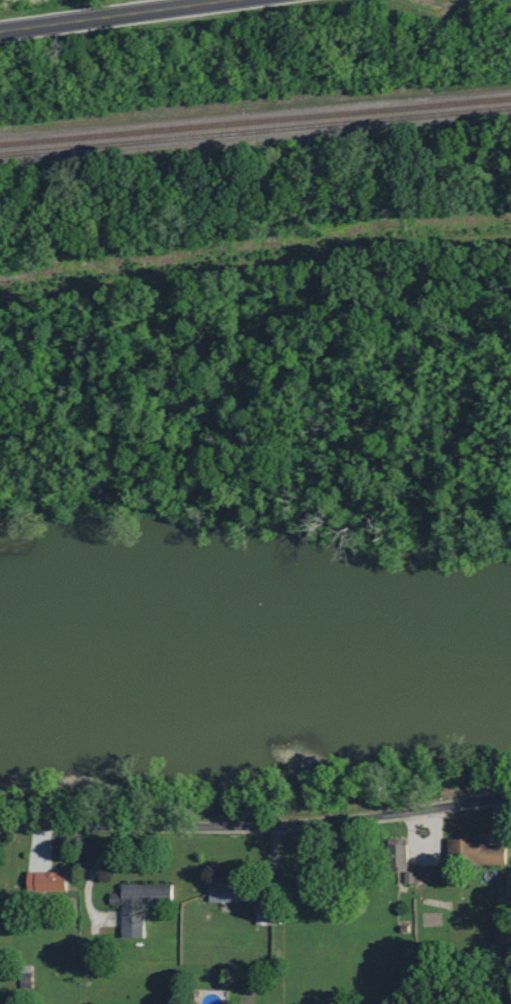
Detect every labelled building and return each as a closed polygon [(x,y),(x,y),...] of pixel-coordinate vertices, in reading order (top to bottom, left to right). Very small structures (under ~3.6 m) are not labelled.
[(510,864),(510,844),(484,844),(484,834),(462,834),(462,840),(451,840),(451,864),(510,864)] [(71,892),(71,872),(30,873),(30,893),(71,892)] [(175,884),(124,884),(125,893),(112,893),(113,905),(124,905),(125,938),(148,938),(148,904),(176,903),(175,884)]
